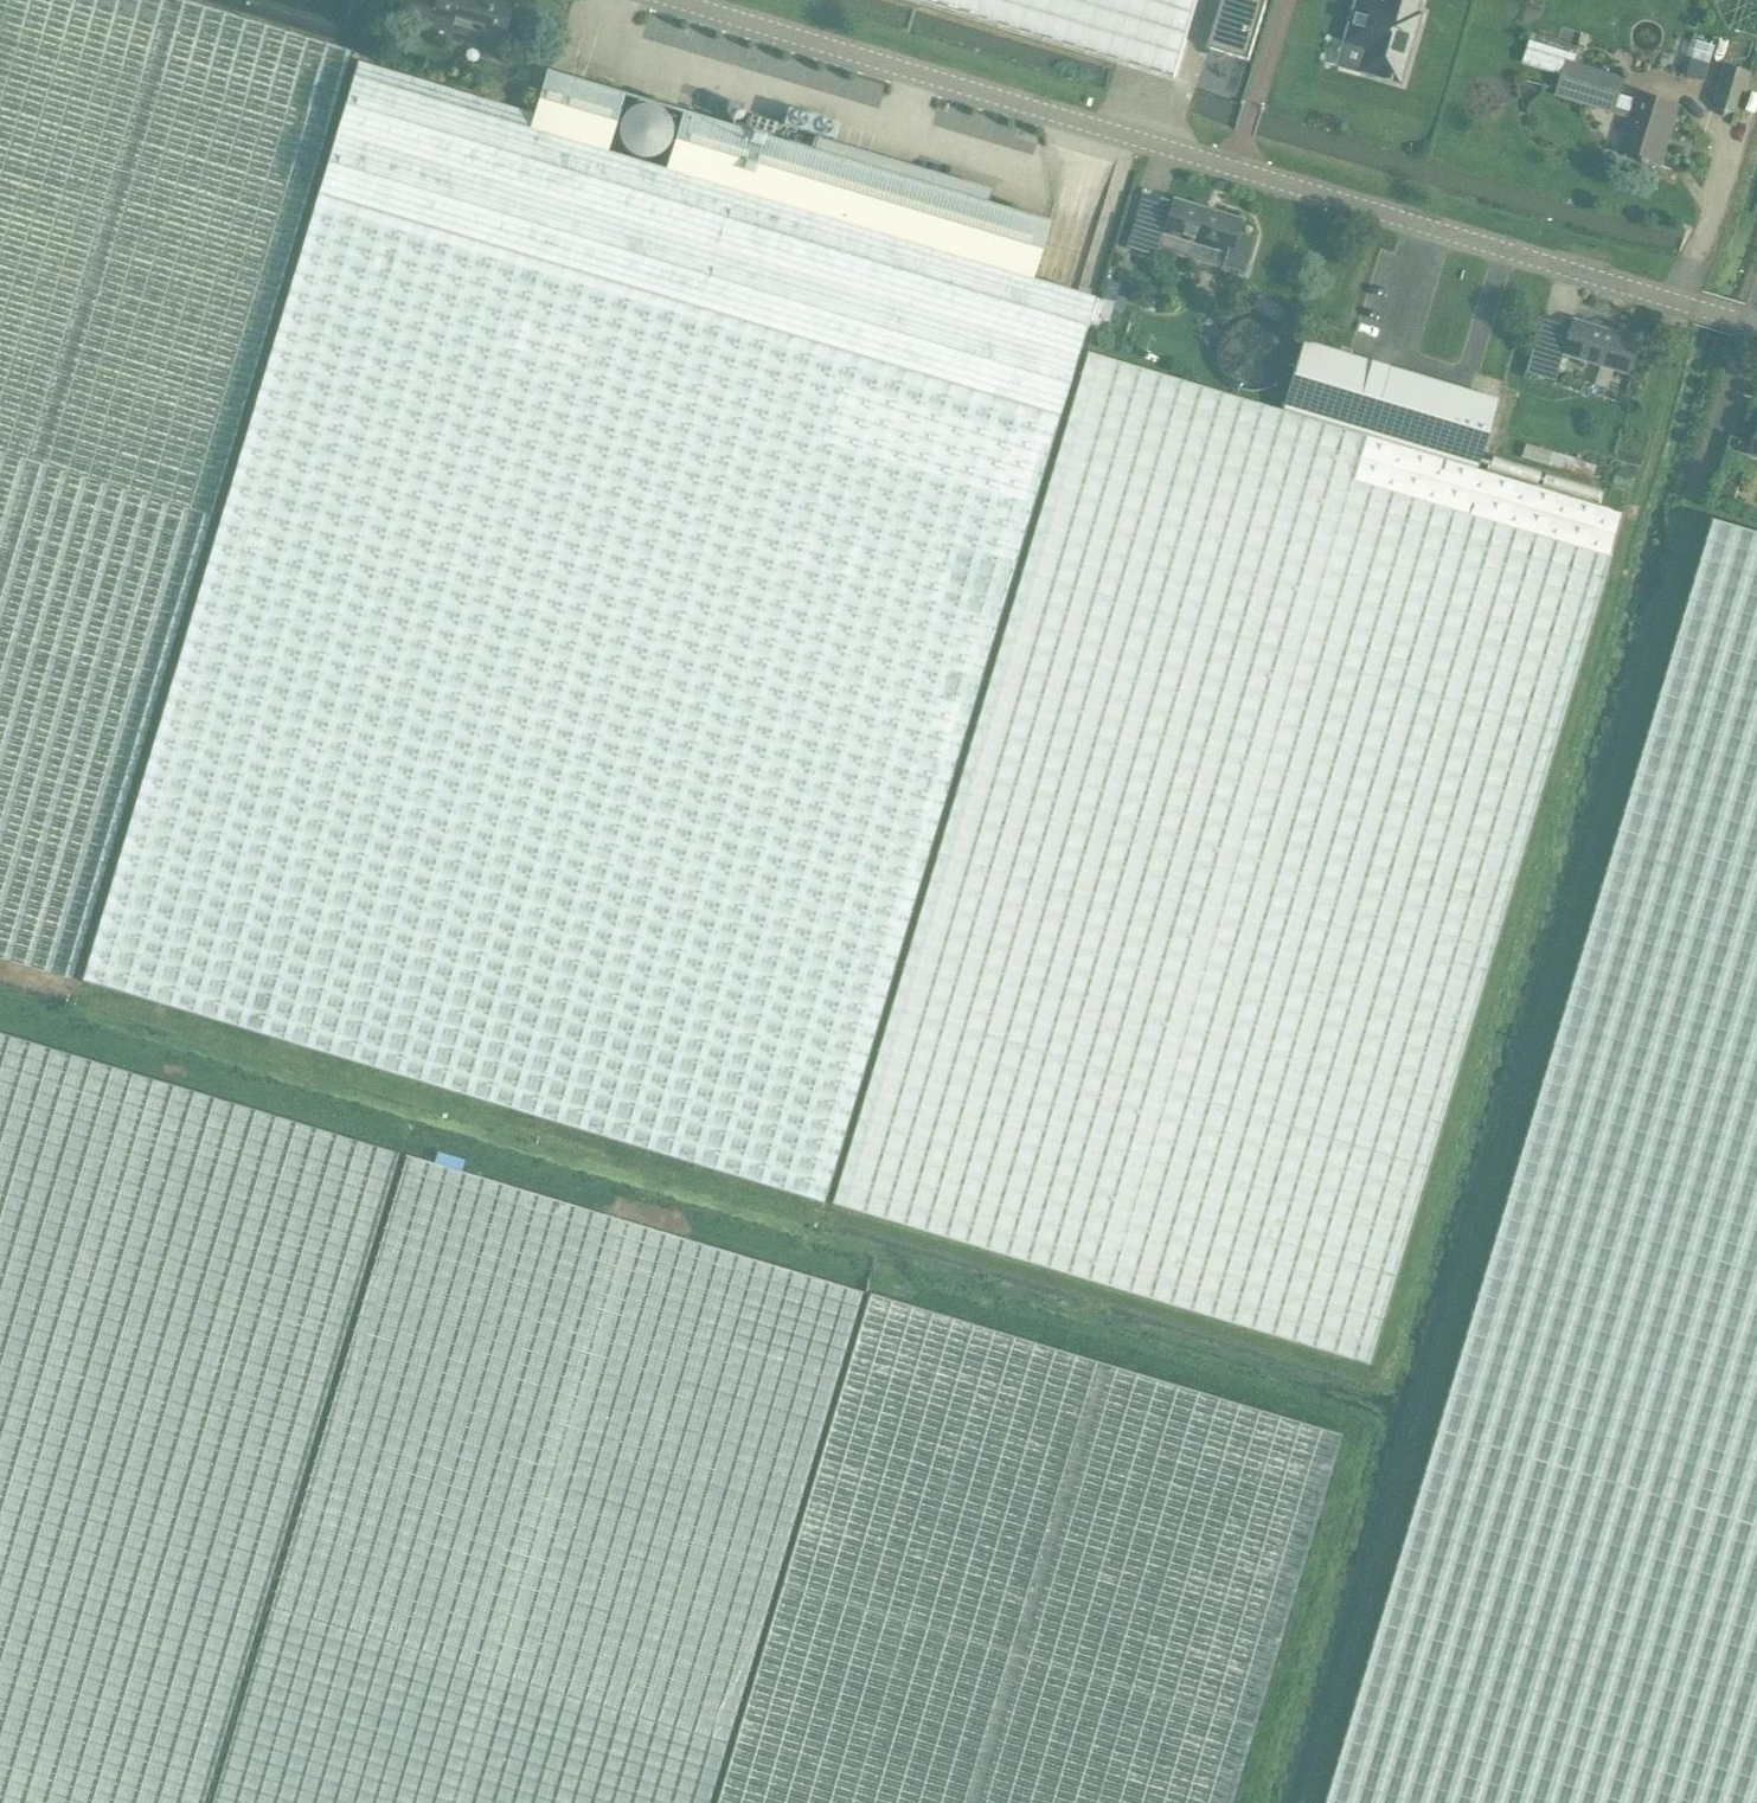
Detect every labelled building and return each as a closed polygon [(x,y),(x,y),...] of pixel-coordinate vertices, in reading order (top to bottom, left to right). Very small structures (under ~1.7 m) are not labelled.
[(71,982),(341,81),(350,52),(179,0),(0,0),(0,960),(71,982)] [(393,26),(415,33),(450,43),(453,34),(501,48),(513,8),(487,0),(441,0),(439,6),(424,1),(425,0),(401,0),(393,26)] [(1068,43),(1176,75),(1198,0),(920,0),(1068,43)] [(1209,50),(1250,63),(1267,4),(1255,0),(1224,0),(1209,50)] [(1346,43),(1368,49),(1361,73),(1402,84),(1422,15),(1418,14),(1422,0),(1388,0),(1386,4),(1373,0),(1359,0),(1346,43)] [(1522,63),(1563,75),(1567,60),(1575,62),(1580,48),(1532,33),(1522,63)] [(1575,62),(1567,60),(1563,75),(1556,97),(1612,114),(1613,112),(1632,118),(1620,156),(1660,168),(1678,108),(1639,96),(1637,101),(1618,95),(1624,77),(1575,62)] [(109,898),(83,983),(819,1204),(845,1119),(1091,300),(1030,282),(1048,222),(678,111),(660,171),(607,156),(625,95),(564,76),(550,72),(546,71),(533,115),(361,64),(354,85),(109,898)] [(1747,92),(1752,75),(1725,66),(1712,107),(1736,115),(1743,91),(1747,92)] [(751,117),(747,128),(773,136),(776,124),(751,117)] [(1229,258),(1240,220),(1173,200),(1162,239),(1229,258)] [(1632,378),(1643,343),(1575,322),(1565,358),(1632,378)] [(1497,400),(1349,356),(1303,342),(1282,411),(1328,425),(1476,469),(1497,400)] [(1623,513),(1476,469),(1328,425),(1282,411),(1092,354),(952,820),(864,1112),(835,1208),(1367,1367),(1483,980),(1623,513)] [(1756,437),(1743,434),(1739,448),(1756,454),(1756,434),(1756,437)] [(1330,1802),(1756,1802),(1756,534),(1715,521),(1330,1802)] [(399,1152),(0,1032),(0,1802),(204,1802),(399,1152)] [(862,1295),(406,1158),(213,1802),(710,1802),(862,1295)] [(1343,1437),(869,1295),(717,1802),(1232,1802),(1343,1437)]
